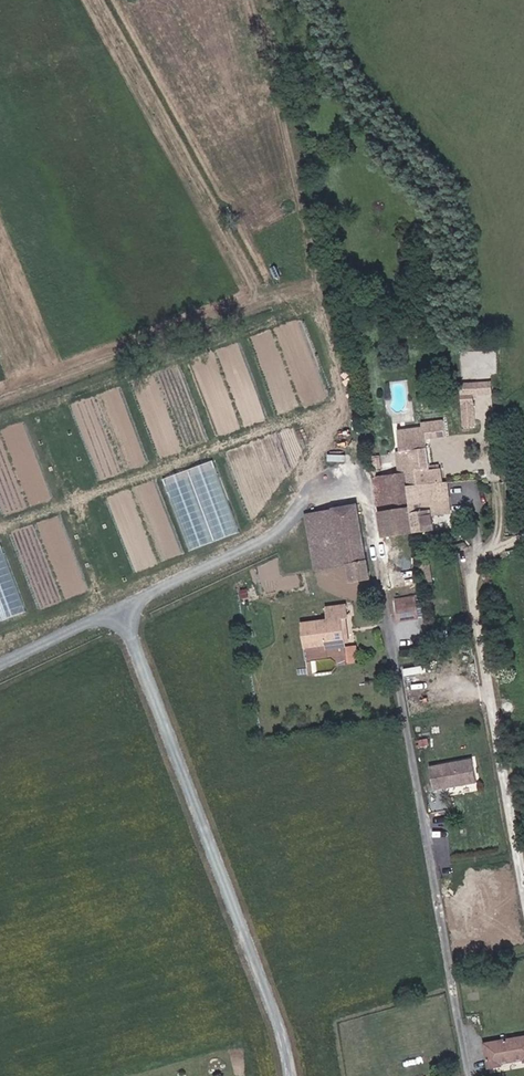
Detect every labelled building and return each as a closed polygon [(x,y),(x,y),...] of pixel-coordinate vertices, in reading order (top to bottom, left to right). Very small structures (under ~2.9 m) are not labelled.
[(460,388),(476,387),(475,379),(459,380),(460,388)] [(462,400),(476,400),(476,387),(460,388),(462,400)] [(410,425),(410,421),(408,408),(428,405),(426,389),(403,394),(404,399),(377,403),(380,424),(376,424),(380,447),(387,446),(424,438),(422,424),(410,425)] [(463,413),(477,411),(476,400),(462,400),(463,413)] [(390,463),(427,455),(424,438),(387,446),(390,463)] [(398,508),(390,463),(387,446),(380,447),(358,452),(368,513),(398,508)] [(412,486),(433,482),(427,455),(390,463),(398,508),(414,505),(412,486)] [(319,510),(345,506),(340,476),(313,481),(319,510)] [(338,557),(354,554),(345,506),(319,510),(313,481),(287,485),(298,544),(334,537),(338,557)] [(301,562),(338,557),(334,537),(298,544),(301,562)] [(357,571),(354,554),(338,557),(341,574),(357,571)] [(395,598),(400,620),(421,615),(416,594),(395,598)] [(315,636),(325,635),(342,632),(339,607),(342,607),(341,596),(319,599),(320,610),(310,611),(312,621),(315,636)] [(310,611),(293,614),(297,639),(315,636),(312,621),(310,611)] [(326,640),(343,637),(342,632),(325,635),(326,640)] [(351,663),(361,661),(358,643),(348,645),(351,663)] [(327,645),(305,648),(309,671),(350,665),(347,646),(328,649),(327,645)] [(455,770),(451,747),(407,754),(411,776),(420,775),(420,776),(433,774),(433,771),(438,771),(438,773),(455,770)] [(484,1041),(489,1066),(523,1060),(523,1034),(484,1041)] [(408,1062),(387,1067),(390,1075),(411,1075),(408,1062)]
